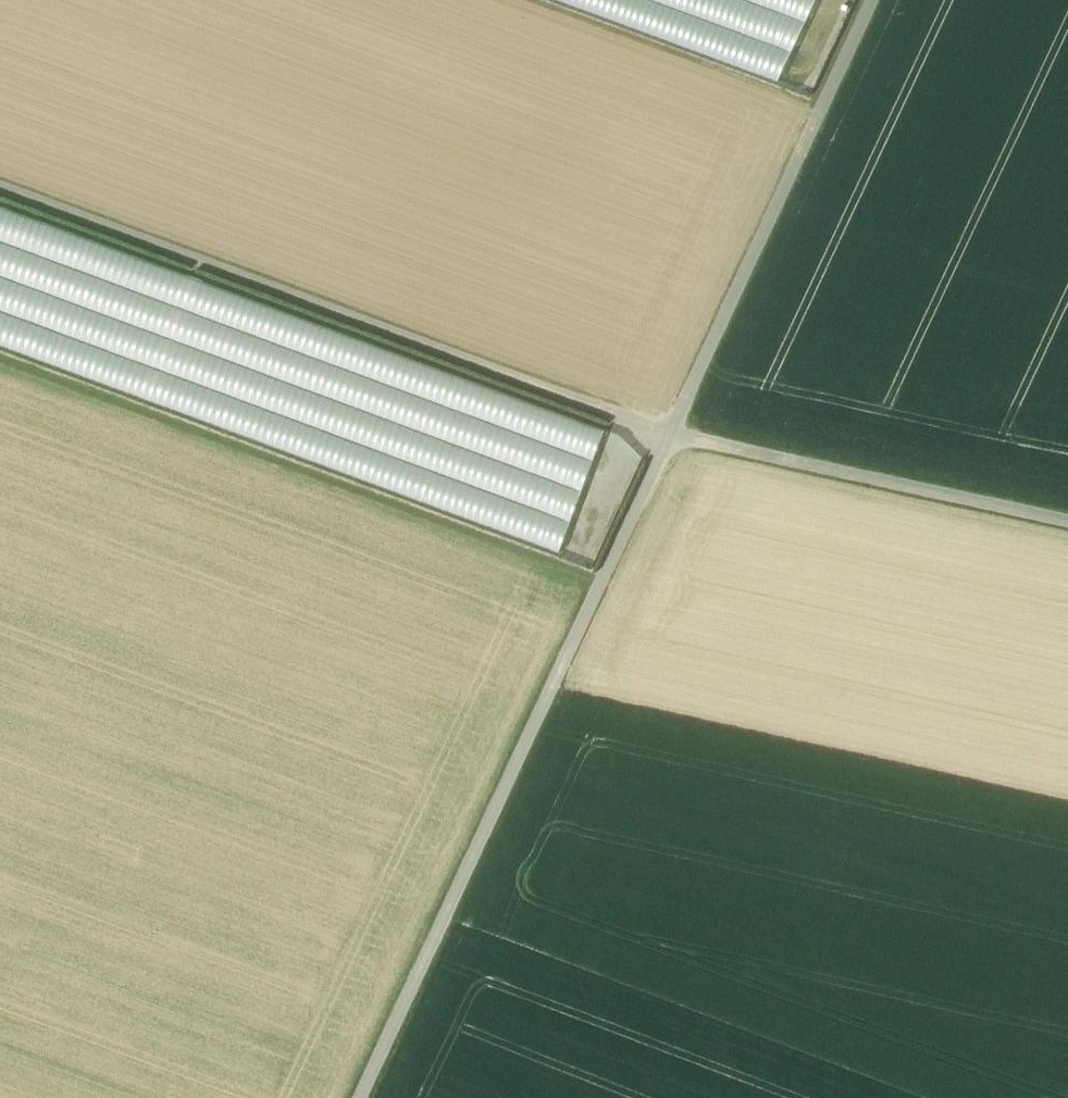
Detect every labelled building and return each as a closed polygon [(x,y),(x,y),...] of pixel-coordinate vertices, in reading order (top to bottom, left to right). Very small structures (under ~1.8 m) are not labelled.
[(794,73),(819,0),(577,0),(794,73)] [(610,416),(0,213),(0,338),(18,344),(20,337),(84,358),(81,365),(109,374),(108,378),(134,387),(132,391),(372,471),(372,473),(407,484),(424,490),(423,494),(437,499),(435,505),(566,549),(610,416)]
